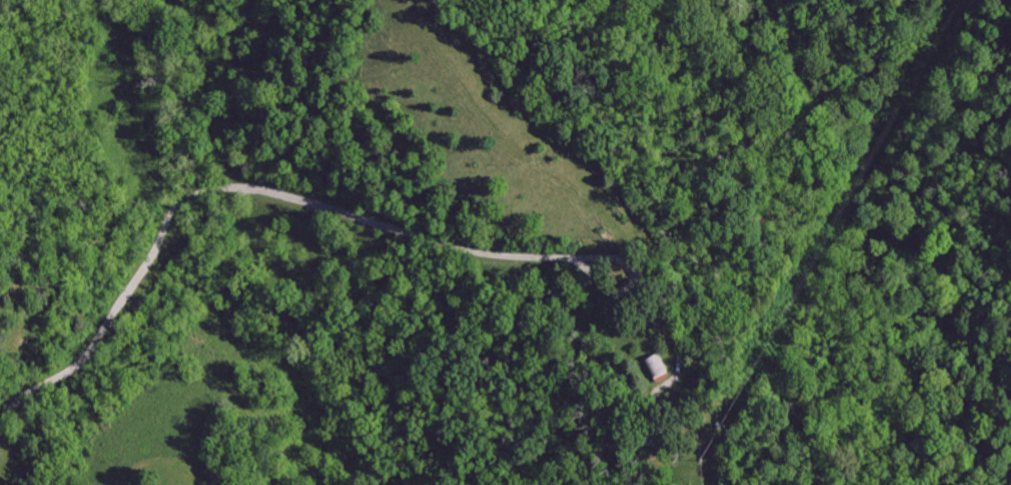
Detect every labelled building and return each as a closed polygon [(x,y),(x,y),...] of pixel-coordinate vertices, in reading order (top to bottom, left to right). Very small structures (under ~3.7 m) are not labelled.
[(644,359),(655,381),(673,372),(662,350),(644,359)]
